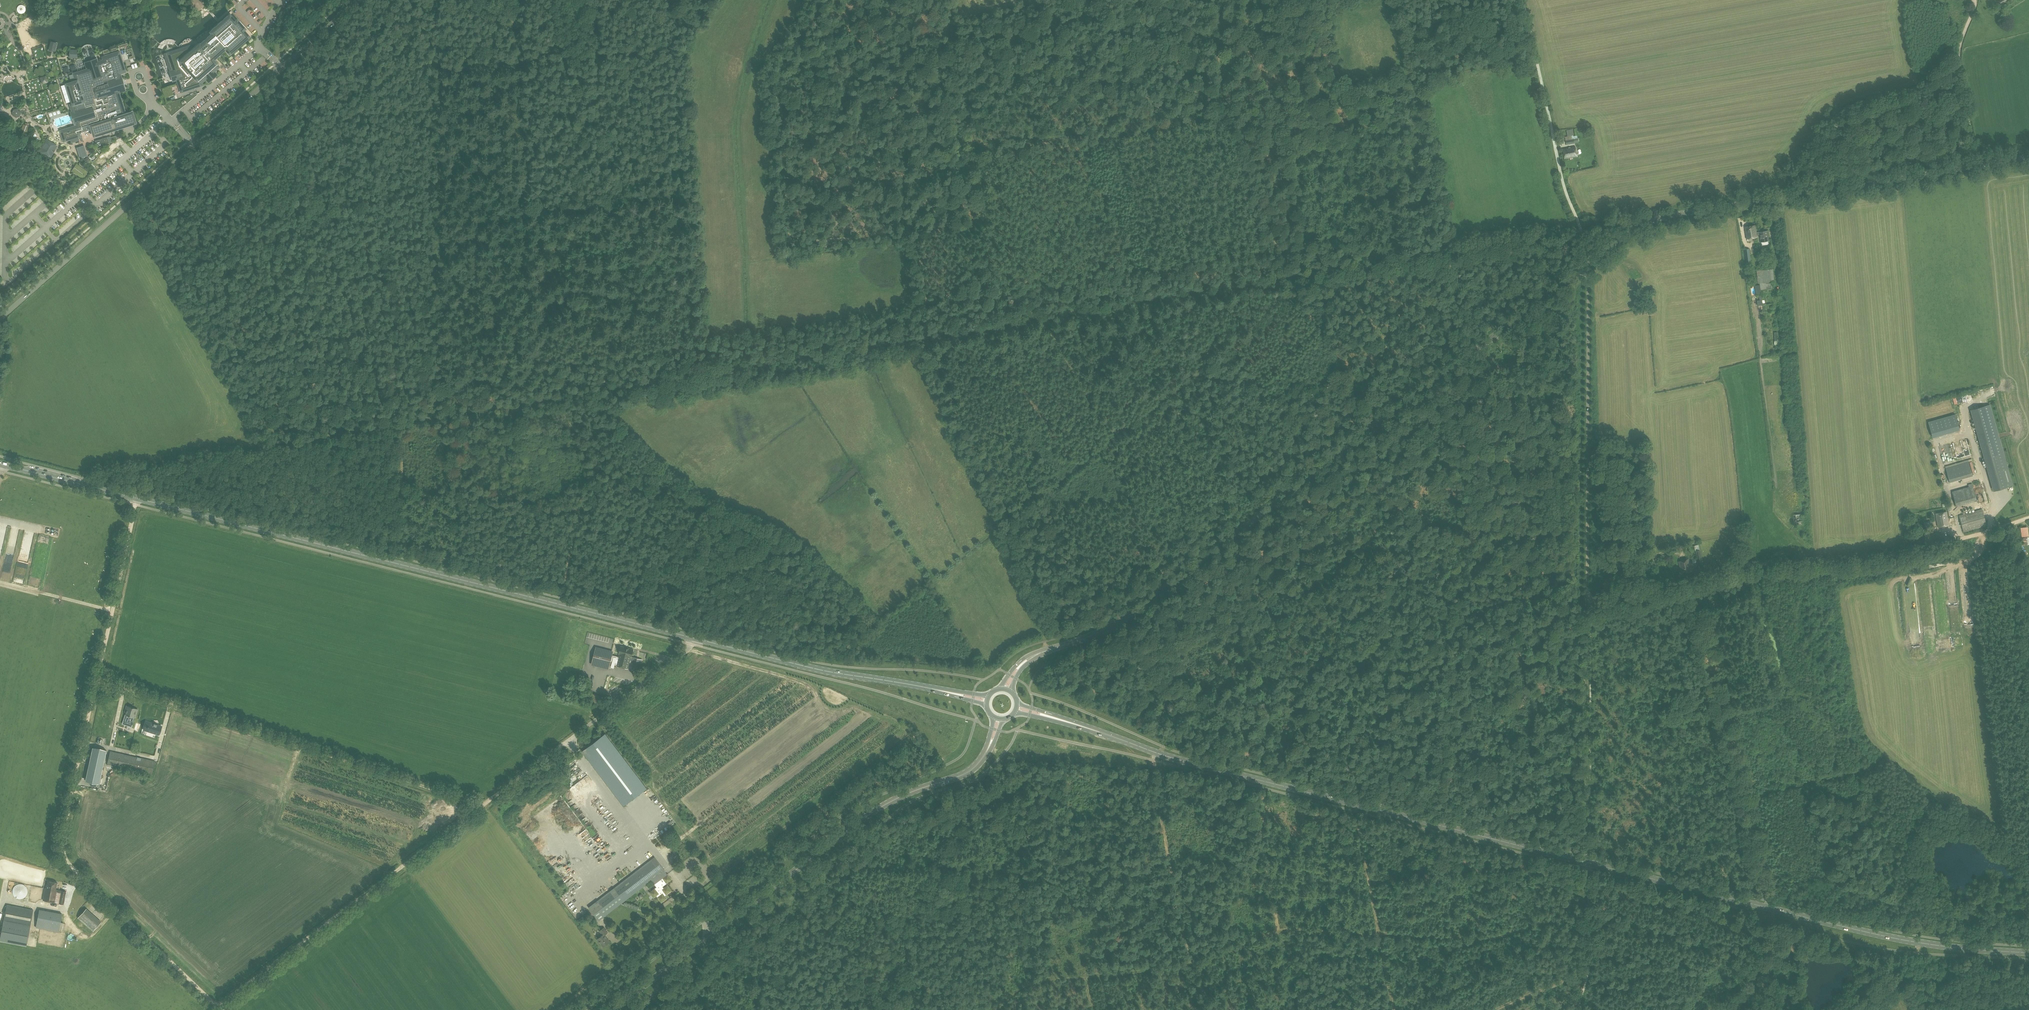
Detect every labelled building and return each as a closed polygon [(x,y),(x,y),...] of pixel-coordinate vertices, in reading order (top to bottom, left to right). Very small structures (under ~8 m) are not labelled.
[(201,85),(200,82),(205,78),(204,77),(213,69),(214,70),(218,67),(216,66),(218,64),(213,59),(225,49),(230,54),(249,36),(243,30),(245,29),(237,20),(235,21),(230,15),(210,32),(212,34),(200,45),(198,43),(194,46),(193,45),(168,53),(169,53),(165,55),(174,82),(177,81),(181,92),(201,85)] [(123,112),(117,93),(122,91),(120,86),(121,86),(121,85),(121,84),(120,83),(119,83),(118,79),(117,80),(115,76),(122,74),(116,54),(101,59),(103,62),(97,64),(95,57),(84,60),(87,70),(73,75),(76,82),(66,85),(68,90),(72,105),(70,105),(72,112),(76,124),(76,126),(60,131),(63,141),(77,136),(78,138),(84,136),(83,135),(80,136),(79,133),(91,129),(93,136),(136,122),(132,110),(123,112)] [(99,149),(109,145),(110,145),(110,143),(113,142),(111,136),(107,137),(95,141),(96,143),(97,148),(98,148),(99,149)] [(1566,138),(1567,145),(1575,143),(1578,142),(1577,136),(1566,138)] [(45,143),(41,151),(50,156),(56,146),(47,140),(45,143)] [(87,156),(84,145),(77,147),(80,158),(87,156)] [(1563,149),(1565,159),(1577,157),(1576,146),(1563,149)] [(95,166),(82,162),(79,171),(93,175),(95,166)] [(69,180),(51,176),(47,191),(60,194),(60,193),(65,195),(69,180)] [(1757,237),(1757,235),(1756,232),(1755,225),(1745,227),(1747,239),(1745,239),(1746,242),(1751,242),(1750,238),(1757,237)] [(1757,235),(1759,234),(1761,242),(1769,240),(1768,231),(1757,232),(1756,232),(1757,235)] [(1595,262),(1598,267),(1604,263),(1601,258),(1595,262)] [(1758,283),(1772,282),(1774,282),(1773,268),(1757,270),(1758,283)] [(1773,288),(1772,282),(1758,283),(1750,284),(1753,308),(1763,306),(1761,290),(1767,289),(1773,288)] [(1993,491),(2013,486),(1990,405),(1970,410),(1993,491)] [(1950,482),(1972,475),(1969,462),(1946,468),(1950,482)] [(1788,485),(1778,486),(1778,490),(1780,490),(1781,497),(1779,497),(1779,502),(1789,501),(1788,485)] [(1952,491),(1956,506),(1977,501),(1973,485),(1952,491)] [(1959,516),(1963,532),(1987,526),(1982,509),(1966,513),(1966,514),(1959,516)] [(1936,514),(1938,527),(1949,525),(1947,512),(1936,514)] [(1793,514),(1794,525),(1803,524),(1802,514),(1793,514)] [(2023,537),(2028,537),(2028,532),(2028,533),(2027,526),(2020,528),(2022,538),(2023,537)] [(1927,534),(1929,542),(1929,543),(1941,541),(1939,532),(1927,534)] [(1694,546),(1699,566),(1704,564),(1699,545),(1694,546)] [(1679,561),(1682,574),(1692,571),(1689,558),(1679,561)] [(614,666),(615,665),(617,665),(617,666),(628,668),(630,662),(634,663),(632,669),(640,671),(643,660),(632,657),(634,649),(621,646),(619,653),(620,653),(619,657),(612,655),(613,652),(596,648),(592,664),(609,668),(610,663),(613,664),(612,666),(614,666)] [(600,704),(602,696),(590,693),(588,701),(600,704)] [(128,706),(126,706),(125,712),(126,712),(123,724),(131,727),(133,722),(132,722),(134,717),(135,718),(138,709),(136,709),(136,708),(128,706)] [(159,735),(162,726),(157,725),(158,724),(157,724),(157,725),(154,724),(154,723),(154,724),(149,722),(148,726),(148,725),(147,727),(148,727),(147,731),(159,735)] [(103,739),(114,741),(117,728),(109,726),(107,735),(104,734),(103,739)] [(607,736),(584,753),(625,807),(648,790),(607,736)] [(133,748),(134,740),(118,739),(117,748),(133,748)] [(92,747),(85,780),(99,784),(107,750),(92,747)] [(107,765),(152,774),(155,761),(110,751),(107,765)] [(655,857),(589,907),(599,921),(652,880),(665,871),(665,870),(655,857)] [(662,886),(672,879),(668,874),(668,875),(665,871),(652,880),(655,884),(654,885),(656,888),(655,888),(650,892),(654,897),(656,895),(658,897),(662,902),(667,898),(665,896),(671,891),(667,885),(664,888),(662,886)] [(43,900),(55,902),(56,893),(61,894),(59,903),(64,904),(66,892),(56,890),(57,882),(48,881),(46,888),(45,888),(43,900)] [(12,890),(12,891),(12,892),(12,893),(12,894),(13,894),(13,895),(13,896),(14,896),(14,897),(15,897),(16,898),(17,898),(18,898),(18,899),(19,899),(20,899),(21,899),(22,898),(23,898),(24,898),(24,897),(25,897),(25,896),(26,896),(26,895),(27,895),(27,894),(27,893),(27,892),(28,892),(28,891),(28,890),(28,889),(27,889),(27,888),(27,887),(26,887),(26,886),(26,885),(25,885),(24,884),(23,884),(23,883),(22,883),(21,883),(20,883),(19,883),(18,883),(17,883),(16,883),(16,884),(15,884),(15,885),(14,885),(14,886),(13,886),(13,887),(12,887),(12,888),(12,889),(12,890)] [(75,898),(71,909),(77,912),(82,901),(75,898)] [(7,905),(4,922),(30,926),(33,910),(7,905)] [(86,908),(78,918),(94,931),(102,922),(86,908)] [(36,927),(40,928),(59,932),(59,929),(62,914),(39,909),(36,927)] [(30,926),(4,922),(1,940),(27,945),(30,926)] [(603,947),(610,941),(605,935),(608,932),(604,927),(600,931),(603,935),(597,939),(603,947)]
